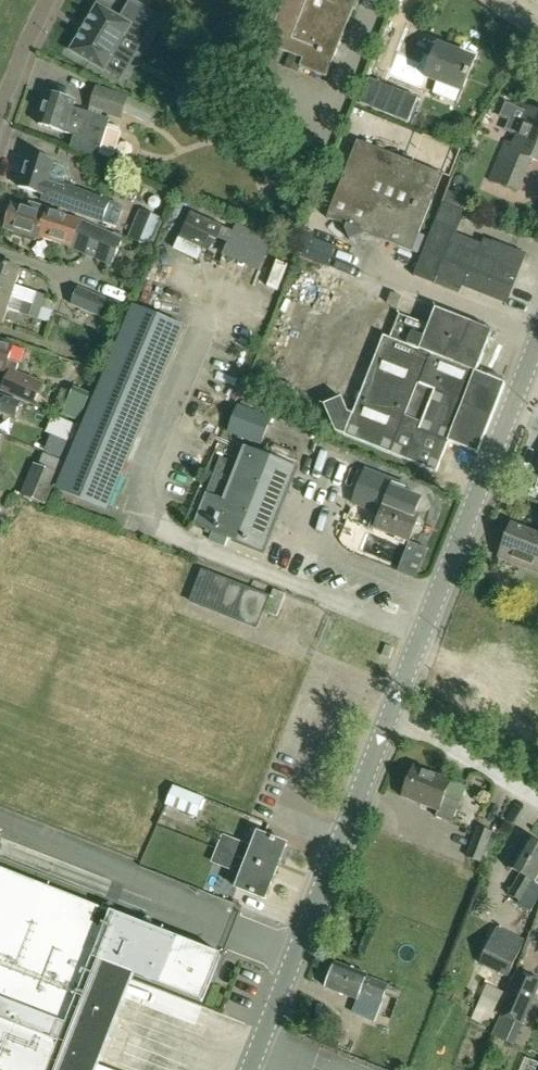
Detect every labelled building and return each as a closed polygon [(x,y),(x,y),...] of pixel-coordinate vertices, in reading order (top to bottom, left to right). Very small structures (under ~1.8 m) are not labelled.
[(267,46),(304,60),(301,66),(328,77),(358,0),(285,0),(267,46)] [(98,6),(72,51),(105,71),(126,35),(142,44),(157,19),(130,3),(121,19),(98,6)] [(430,71),(419,67),(411,87),(431,95),(436,82),(464,93),(476,61),(439,46),(430,71)] [(406,102),(411,89),(386,79),(381,93),(406,102)] [(123,120),(124,113),(150,125),(157,110),(129,98),(129,96),(97,87),(89,111),(123,120)] [(110,121),(73,109),(76,102),(49,94),(44,110),(39,112),(37,118),(40,123),(39,125),(74,136),(71,148),(99,157),(99,156),(110,159),(114,156),(122,133),(119,128),(108,125),(110,121)] [(507,144),(497,167),(495,166),(489,180),(519,192),(524,178),(532,160),(537,162),(537,113),(530,109),(515,147),(507,144)] [(454,164),(459,143),(439,138),(433,158),(454,164)] [(359,143),(328,219),(412,253),(443,176),(359,143)] [(71,212),(104,223),(105,221),(119,226),(123,212),(121,207),(111,204),(111,202),(95,196),(64,186),(68,176),(65,170),(61,166),(55,164),(55,163),(30,154),(18,187),(44,196),(42,202),(71,212)] [(124,240),(90,224),(66,217),(48,211),(49,208),(30,202),(28,210),(13,205),(5,230),(24,236),(25,239),(34,242),(37,240),(39,240),(39,238),(57,244),(70,249),(112,267),(124,240)] [(526,257),(494,244),(485,240),(483,245),(457,235),(465,212),(444,203),(415,277),(436,286),(461,296),(464,288),(507,305),(526,257)] [(140,210),(128,238),(152,248),(163,220),(140,210)] [(230,221),(217,227),(225,243),(237,237),(230,221)] [(229,250),(260,263),(270,240),(239,227),(229,250)] [(172,251),(196,264),(203,252),(179,239),(172,251)] [(52,314),(56,303),(44,300),(45,296),(17,287),(22,271),(0,264),(0,297),(52,314)] [(99,296),(100,294),(102,292),(83,284),(81,288),(79,287),(71,305),(100,317),(107,299),(99,296)] [(0,297),(0,324),(4,325),(9,310),(38,319),(49,323),(52,314),(0,297)] [(183,330),(134,309),(60,486),(108,507),(183,330)] [(449,443),(478,454),(506,385),(476,373),(484,354),(493,331),(436,310),(429,327),(400,316),(391,339),(385,337),(354,416),(348,414),(342,398),(325,406),(336,432),(346,436),(345,437),(437,473),(449,443)] [(8,375),(1,392),(34,406),(44,384),(16,371),(19,364),(9,361),(14,345),(0,341),(0,373),(5,374),(8,375)] [(80,421),(91,395),(74,388),(63,414),(80,421)] [(0,409),(4,410),(6,415),(15,418),(21,404),(0,396),(0,409)] [(228,433),(262,446),(272,418),(239,405),(228,433)] [(54,417),(53,417),(45,435),(71,446),(79,427),(78,427),(54,417)] [(240,466),(222,459),(196,525),(265,552),(297,469),(246,449),(240,466)] [(39,465),(35,464),(22,495),(46,505),(59,474),(60,475),(65,463),(44,454),(39,465)] [(367,470),(354,504),(382,515),(376,530),(409,543),(420,516),(416,514),(422,499),(399,490),(401,483),(367,470)] [(9,507),(0,504),(0,534),(9,507)] [(501,558),(537,573),(537,536),(513,526),(501,558)] [(203,571),(191,602),(258,628),(270,597),(203,571)] [(265,612),(277,617),(286,594),(274,590),(265,612)] [(415,767),(403,798),(440,813),(438,820),(454,826),(462,805),(446,799),(453,782),(415,767)] [(166,806),(197,818),(205,798),(174,786),(166,806)] [(467,858),(484,864),(495,834),(478,827),(467,858)] [(217,850),(237,858),(237,857),(248,861),(247,862),(277,873),(288,845),(258,834),(252,850),(242,846),(243,843),(223,835),(217,850)] [(528,839),(511,869),(522,875),(510,896),(521,902),(519,905),(532,912),(537,901),(537,895),(530,890),(534,883),(537,885),(537,845),(528,839)] [(232,872),(237,858),(217,850),(201,844),(198,852),(213,858),(212,863),(232,872)] [(266,901),(277,873),(247,862),(237,889),(266,901)] [(130,975),(162,988),(162,987),(203,1003),(222,955),(0,869),(0,1069),(93,1069),(130,975)] [(480,964),(508,979),(525,942),(498,928),(480,964)] [(389,986),(368,977),(368,976),(337,963),(327,988),(359,1000),(358,1001),(380,1010),(383,1002),(385,996),(397,1000),(401,990),(389,986)] [(537,989),(537,980),(517,971),(498,1015),(501,1016),(492,1037),(514,1045),(537,989)] [(476,1012),(494,1020),(500,1007),(498,1005),(508,983),(494,976),(476,1012)]
